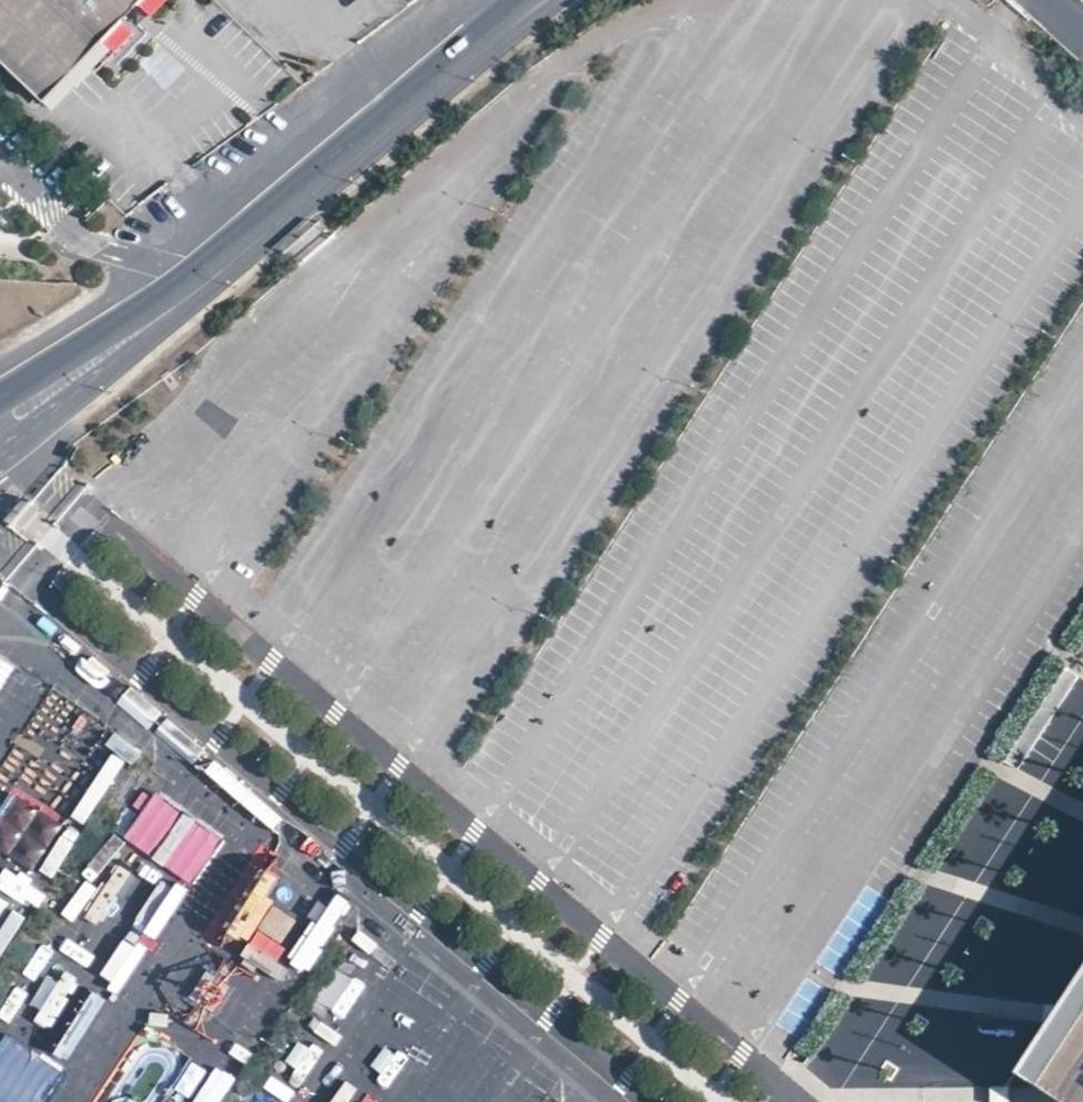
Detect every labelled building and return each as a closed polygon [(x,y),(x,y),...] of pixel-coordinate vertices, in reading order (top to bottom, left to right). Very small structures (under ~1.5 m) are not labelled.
[(40,99),(137,0),(0,0),(0,59),(40,99)] [(51,109),(159,0),(137,0),(40,99),(51,109)] [(1068,664),(1008,759),(1021,767),(1081,672),(1068,664)] [(115,752),(95,779),(103,786),(123,758),(115,752)] [(1020,1060),(1082,1101),(1082,966),(1020,1060)]
